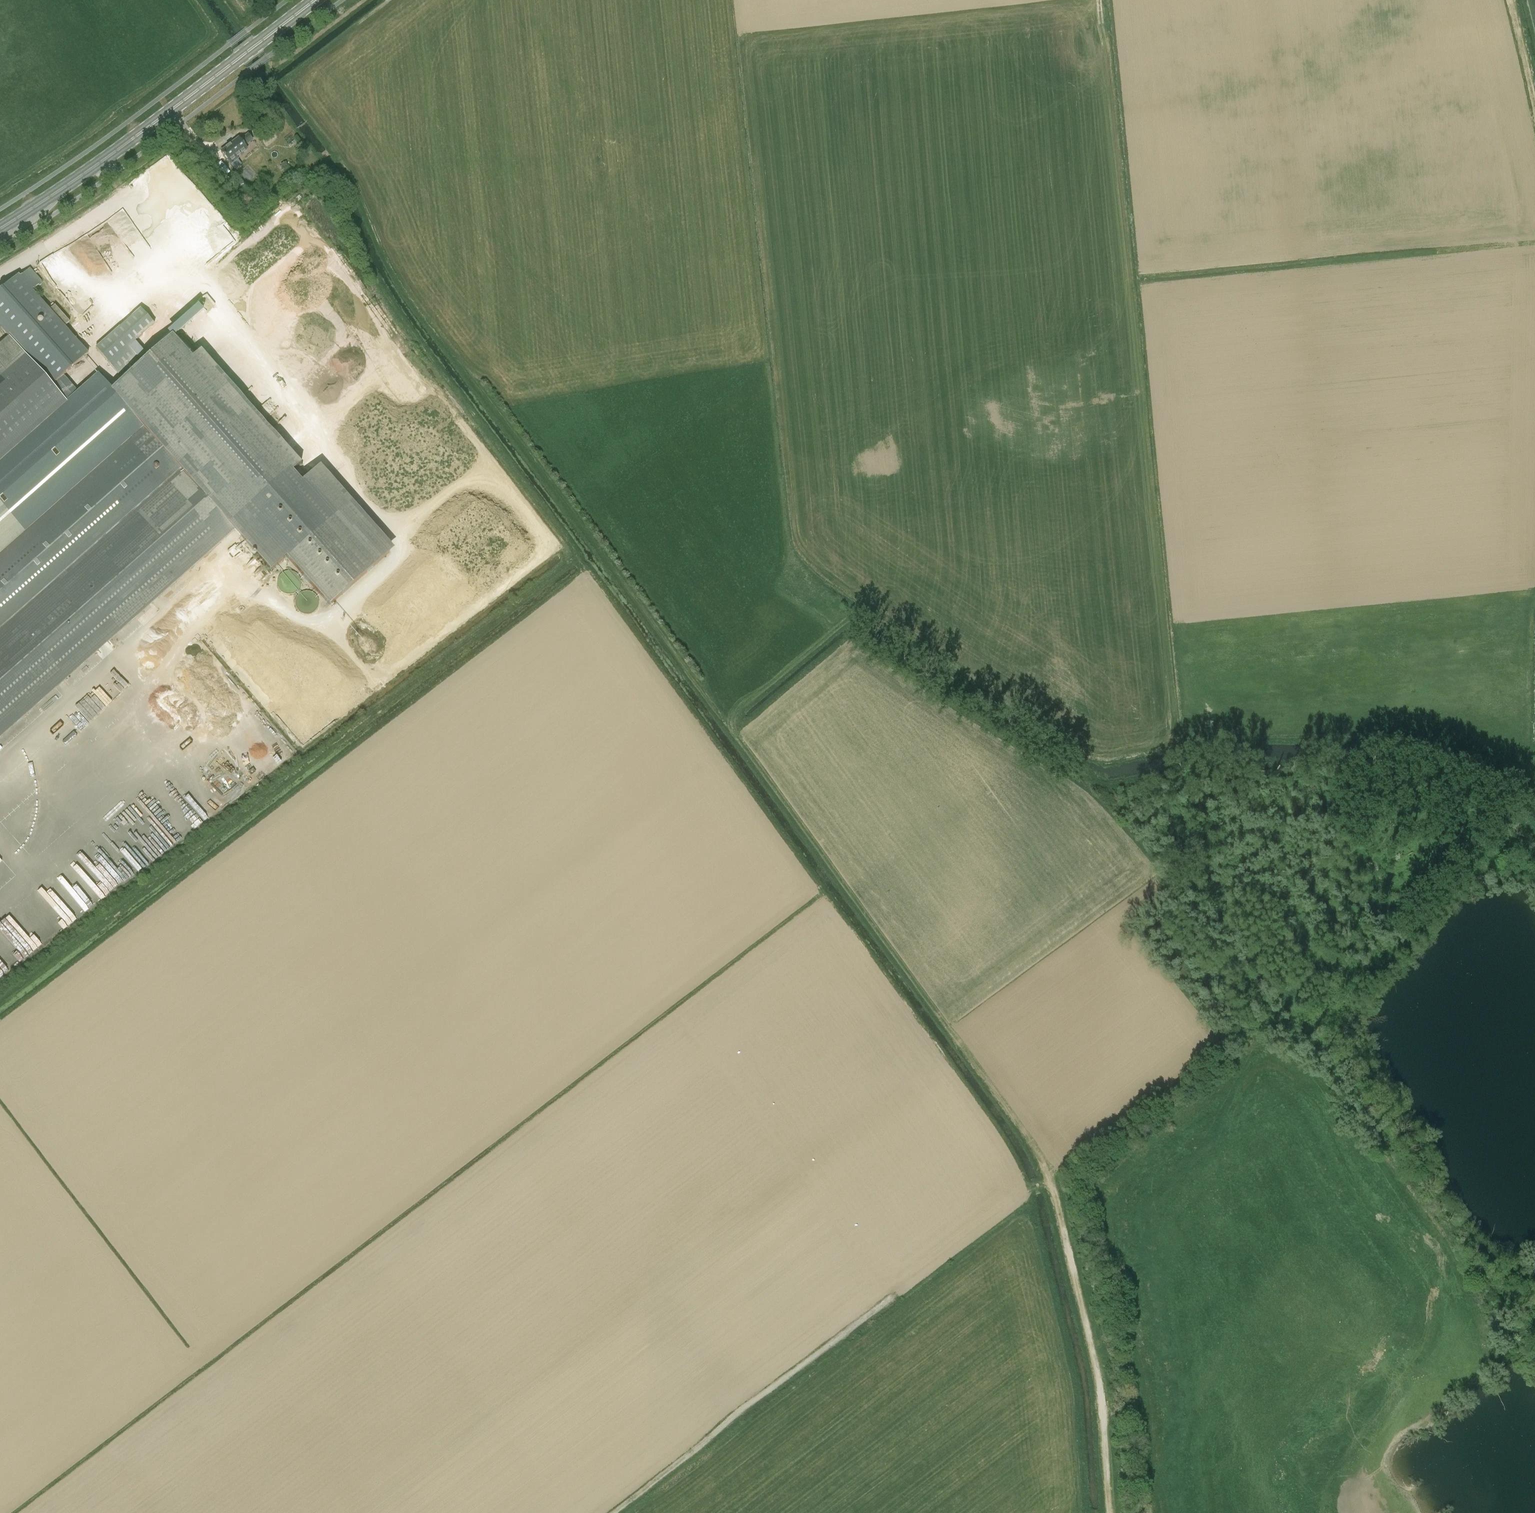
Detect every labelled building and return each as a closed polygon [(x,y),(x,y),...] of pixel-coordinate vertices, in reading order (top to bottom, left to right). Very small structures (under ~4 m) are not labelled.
[(238,159),(237,158),(247,150),(244,146),(252,140),(248,134),(240,140),(239,138),(221,152),(231,164),(238,159)] [(50,310),(33,291),(41,285),(39,283),(41,281),(30,268),(20,276),(18,274),(0,291),(0,331),(2,329),(9,337),(0,345),(0,737),(235,530),(271,571),(286,558),(329,607),(394,549),(320,465),(301,482),(292,472),(301,464),(201,351),(192,359),(172,336),(112,389),(98,374),(77,392),(64,377),(89,354),(65,326),(69,322),(55,306),(50,310)] [(95,349),(99,353),(108,364),(119,376),(139,358),(130,347),(156,324),(135,303),(131,307),(136,312),(130,317),(95,349)] [(284,593),(292,590),(290,585),(292,584),(289,575),(278,579),(284,593)] [(305,598),(305,606),(315,606),(315,597),(305,598)] [(150,678),(161,669),(127,631),(116,641),(150,678)]
